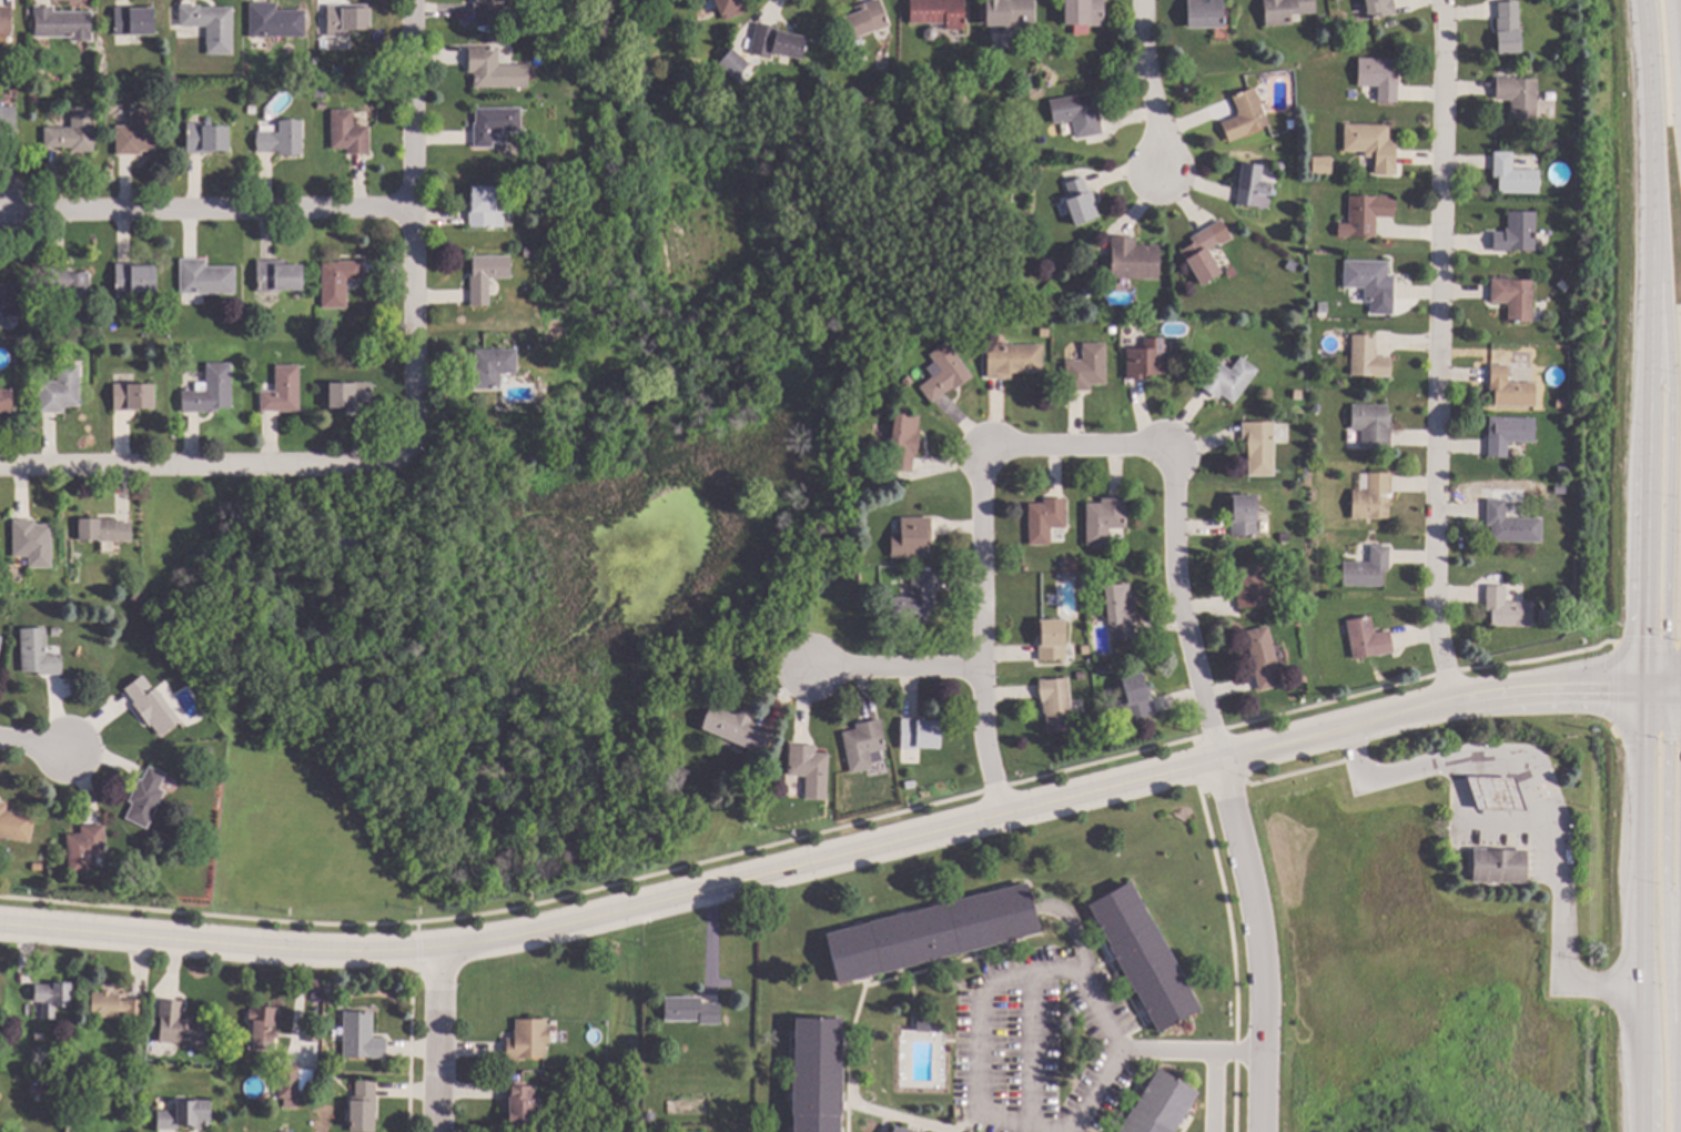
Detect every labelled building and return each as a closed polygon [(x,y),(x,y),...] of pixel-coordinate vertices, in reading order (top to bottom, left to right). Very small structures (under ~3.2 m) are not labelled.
[(474,19),(474,0),(503,0),(503,20),(474,19)] [(725,21),(716,0),(742,0),(747,12),(725,21)] [(853,8),(874,0),(881,0),(890,26),(873,31),(872,29),(852,37),(844,14),(854,11),(853,8)] [(910,23),(910,0),(965,0),(965,30),(945,30),(945,23),(910,23)] [(986,24),(985,0),(1028,0),(1029,14),(1024,16),(1025,26),(1012,26),(1012,31),(1010,34),(1002,36),(999,32),(998,23),(986,24)] [(1065,23),(1065,0),(1105,0),(1105,26),(1090,26),(1090,23),(1065,23)] [(1205,0),(1212,0),(1224,0),(1224,26),(1188,26),(1188,0),(1205,0)] [(1264,26),(1262,0),(1315,0),(1316,12),(1292,14),(1293,23),(1264,26)] [(1366,2),(1365,0),(1395,0),(1397,14),(1367,20),(1364,2),(1366,2)] [(1519,30),(1521,30),(1522,52),(1498,53),(1496,19),(1498,19),(1497,2),(1518,1),(1519,30)] [(277,10),(306,10),(306,37),(251,38),(250,3),(277,2),(277,10)] [(12,32),(0,32),(0,4),(12,4),(12,32)] [(372,29),(348,29),(348,38),(327,38),(327,6),(372,4),(372,29)] [(155,33),(132,33),(132,46),(115,46),(115,6),(155,6),(155,33)] [(202,8),(234,7),(234,54),(207,54),(207,27),(180,27),(180,6),(202,6),(202,8)] [(54,12),(92,12),(92,41),(72,41),(72,38),(36,38),(36,7),(54,7),(54,12)] [(779,27),(779,29),(808,37),(801,60),(772,52),(771,59),(750,53),(759,21),(779,27)] [(936,30),(936,37),(933,40),(926,40),(923,37),(924,31),(928,28),(933,27),(936,30)] [(1366,42),(1358,43),(1356,34),(1364,32),(1366,42)] [(189,53),(179,53),(178,37),(188,36),(189,53)] [(865,48),(857,51),(852,41),(862,38),(865,48)] [(499,67),(515,67),(516,88),(474,88),(474,73),(468,73),(468,48),(498,48),(499,67)] [(750,64),(736,80),(718,63),(732,48),(750,64)] [(1395,59),(1394,72),(1399,72),(1398,102),(1378,102),(1379,85),(1358,85),(1359,58),(1395,59)] [(1035,82),(1025,85),(1022,77),(1032,73),(1035,82)] [(1538,79),(1537,118),(1511,118),(1511,102),(1510,102),(1510,101),(1496,100),(1497,78),(1538,79)] [(1270,124),(1231,142),(1222,122),(1238,115),(1237,113),(1239,112),(1233,97),(1254,88),(1270,124)] [(970,102),(958,107),(954,95),(966,91),(970,102)] [(1103,133),(1074,139),(1072,121),(1053,124),(1050,100),(1096,92),(1103,133)] [(16,133),(0,133),(0,104),(16,104),(16,133)] [(94,151),(72,151),(72,148),(45,148),(45,128),(72,128),(72,108),(94,108),(94,151)] [(155,150),(142,151),(142,155),(117,155),(117,125),(132,125),(131,109),(155,108),(155,150)] [(520,117),(527,117),(527,122),(520,123),(521,132),(492,133),(492,148),(474,148),(474,123),(476,123),(476,108),(520,108),(520,117)] [(354,127),(369,125),(369,154),(347,154),(347,149),(332,149),(332,110),(354,110),(354,127)] [(303,154),(280,155),(280,153),(257,153),(257,132),(280,132),(280,121),(303,120),(303,154)] [(229,150),(212,150),(212,154),(186,154),(186,124),(229,124),(229,150)] [(1390,125),(1390,140),(1397,140),(1396,169),(1376,168),(1376,158),(1365,156),(1365,151),(1345,151),(1345,124),(1390,125)] [(1513,152),(1513,170),(1540,170),(1540,193),(1499,192),(1499,178),(1493,178),(1493,151),(1513,152)] [(1328,157),(1308,157),(1307,174),(1327,175),(1328,157)] [(1263,164),(1260,180),(1273,182),(1268,209),(1237,203),(1239,189),(1233,188),(1237,160),(1263,164)] [(1285,166),(1282,172),(1277,173),(1274,168),(1276,162),(1282,161),(1285,166)] [(1083,178),(1088,192),(1092,190),(1097,205),(1095,206),(1100,216),(1075,224),(1066,199),(1071,198),(1065,183),(1083,178)] [(1014,188),(1004,190),(1003,183),(1012,181),(1014,188)] [(496,211),(504,212),(504,228),(469,226),(469,184),(497,185),(496,211)] [(1396,196),(1396,218),(1377,218),(1376,236),(1348,236),(1349,195),(1396,196)] [(1537,212),(1537,251),(1511,250),(1511,251),(1492,251),(1493,233),(1506,233),(1506,228),(1508,228),(1508,211),(1537,212)] [(1222,241),(1208,250),(1222,272),(1202,285),(1181,251),(1194,242),(1191,239),(1212,225),(1222,241)] [(1136,236),(1136,245),(1151,245),(1151,244),(1161,244),(1160,280),(1111,279),(1112,236),(1136,236)] [(534,257),(525,257),(525,247),(533,247),(534,257)] [(512,255),(510,279),(490,277),(489,305),(469,305),(470,273),(472,273),(472,254),(512,255)] [(207,266),(236,266),(236,293),(180,294),(180,259),(207,259),(207,266)] [(286,264),(303,264),(303,289),(282,289),(282,292),(257,292),(257,261),(286,261),(286,264)] [(363,280),(347,280),(348,307),(322,307),(322,262),(338,262),(340,261),(363,261),(363,280)] [(1389,262),(1388,275),(1396,275),(1395,302),(1364,302),(1365,287),(1344,287),(1345,261),(1389,262)] [(140,264),(155,264),(156,291),(117,292),(115,263),(140,262),(140,264)] [(74,273),(91,273),(91,314),(65,314),(65,291),(50,291),(49,270),(74,270),(74,273)] [(1535,280),(1533,322),(1508,322),(1508,306),(1506,306),(1506,303),(1491,303),(1491,279),(1535,280)] [(18,316),(0,316),(0,284),(18,284),(18,316)] [(1376,335),(1376,353),(1377,353),(1377,356),(1391,357),(1391,376),(1350,375),(1353,335),(1376,335)] [(1166,374),(1154,374),(1154,380),(1127,380),(1127,348),(1144,348),(1144,338),(1166,338),(1166,374)] [(510,348),(502,348),(502,341),(510,340),(510,348)] [(973,376),(954,390),(952,386),(931,403),(919,387),(941,371),(930,355),(946,342),(973,376)] [(1107,384),(1092,384),(1092,390),(1066,391),(1066,360),(1083,360),(1083,343),(1107,343),(1107,384)] [(1043,372),(1012,372),(1012,377),(989,378),(988,345),(1043,345),(1043,372)] [(518,373),(500,373),(502,390),(473,390),(472,364),(476,364),(476,351),(517,350),(518,373)] [(1258,370),(1234,404),(1223,395),(1219,400),(1199,384),(1217,360),(1232,371),(1241,356),(1258,370)] [(232,407),(217,407),(217,412),(183,412),(182,391),(207,391),(207,363),(232,363),(232,407)] [(80,406),(65,406),(65,412),(40,412),(40,382),(59,381),(58,365),(80,364),(80,406)] [(1508,365),(1508,382),(1536,382),(1536,407),(1496,406),(1496,390),(1490,390),(1491,364),(1508,365)] [(301,412),(261,412),(261,391),(276,391),(276,365),(301,365),(301,412)] [(156,408),(141,408),(141,412),(114,412),(114,384),(155,383),(156,408)] [(371,412),(347,412),(347,406),(332,406),(332,383),(371,383),(371,412)] [(12,412),(0,412),(0,388),(12,388),(12,412)] [(1568,400),(1568,408),(1559,407),(1559,398),(1568,400)] [(1389,405),(1388,415),(1393,415),(1391,446),(1361,445),(1361,429),(1351,429),(1353,405),(1389,405)] [(920,416),(918,428),(921,429),(918,456),(914,456),(912,472),(891,469),(894,452),(889,451),(894,413),(920,416)] [(1536,418),(1536,443),(1508,442),(1507,457),(1489,457),(1490,417),(1536,418)] [(1275,475),(1249,476),(1249,445),(1244,445),(1243,422),(1274,422),(1275,475)] [(884,473),(882,483),(873,481),(874,471),(884,473)] [(1393,473),(1391,493),(1380,493),(1380,497),(1390,497),(1389,519),(1351,518),(1353,489),(1367,491),(1368,473),(1393,473)] [(1259,495),(1258,536),(1232,535),(1233,494),(1259,495)] [(1067,527),(1052,528),(1052,545),(1030,545),(1029,504),(1044,503),(1044,498),(1066,497),(1067,527)] [(1127,528),(1110,528),(1110,545),(1086,545),(1086,503),(1102,503),(1102,497),(1127,497),(1127,528)] [(1506,499),(1506,517),(1535,518),(1533,543),(1491,542),(1492,525),(1487,525),(1487,498),(1506,499)] [(932,545),(926,545),(926,557),(891,558),(890,535),(901,535),(901,518),(931,517),(932,545)] [(115,523),(132,522),(133,542),(99,542),(99,539),(79,539),(79,518),(115,518),(115,523)] [(36,524),(52,524),(52,568),(28,568),(28,555),(26,555),(26,539),(13,540),(12,519),(36,519),(36,524)] [(1292,542),(1280,540),(1280,533),(1292,533),(1292,542)] [(1390,546),(1389,570),(1383,570),(1383,586),(1343,585),(1344,562),(1370,563),(1371,545),(1390,546)] [(1267,605),(1238,608),(1233,570),(1262,566),(1267,605)] [(933,608),(929,608),(929,623),(884,624),(884,597),(911,597),(911,573),(933,573),(933,608)] [(1136,623),(1133,623),(1136,638),(1114,643),(1105,587),(1130,583),(1136,623)] [(1506,586),(1506,602),(1532,603),(1532,627),(1491,626),(1492,610),(1486,610),(1487,585),(1506,586)] [(139,599),(129,599),(129,589),(139,589),(139,599)] [(1293,599),(1284,600),(1283,592),(1292,590),(1293,599)] [(1374,630),(1375,629),(1376,633),(1390,630),(1394,653),(1353,659),(1346,620),(1371,616),(1374,630)] [(1066,658),(1040,660),(1037,640),(1042,640),(1040,619),(1063,618),(1066,658)] [(1279,670),(1275,671),(1279,686),(1259,691),(1254,673),(1256,671),(1245,631),(1267,626),(1279,670)] [(47,655),(61,654),(62,674),(38,676),(38,671),(22,671),(20,628),(45,627),(47,655)] [(60,636),(51,636),(51,627),(59,627),(60,636)] [(1085,679),(1077,680),(1076,673),(1084,670),(1085,679)] [(1146,687),(1150,686),(1157,714),(1125,722),(1120,701),(1127,699),(1122,677),(1142,671),(1146,687)] [(153,689),(154,689),(180,720),(160,736),(132,704),(135,701),(124,688),(141,675),(153,689)] [(1074,730),(1047,732),(1045,714),(1044,714),(1043,701),(1042,701),(1040,680),(1069,677),(1074,730)] [(735,715),(735,712),(751,719),(750,722),(772,731),(762,755),(702,730),(711,706),(735,715)] [(925,721),(939,721),(939,748),(917,747),(917,750),(901,749),(901,718),(925,719),(925,721)] [(887,748),(869,752),(872,769),(851,774),(842,732),(857,729),(855,724),(881,719),(887,748)] [(816,745),(816,752),(829,754),(827,800),(804,799),(806,776),(788,775),(790,744),(816,745)] [(213,756),(202,757),(201,748),(213,747),(213,756)] [(166,775),(160,788),(166,791),(148,829),(125,818),(133,803),(129,800),(139,779),(142,780),(149,766),(166,775)] [(1464,780),(1475,812),(1523,813),(1512,779),(1464,780)] [(31,842),(0,837),(0,801),(9,802),(8,811),(36,816),(31,842)] [(762,813),(758,823),(752,821),(757,811),(762,813)] [(108,856),(92,857),(93,871),(71,875),(67,835),(82,832),(81,827),(104,825),(108,856)] [(1469,850),(1468,883),(1522,885),(1522,852),(1469,850)] [(1201,1009),(1158,1032),(1088,906),(1131,881),(1201,1009)] [(1040,932),(996,943),(996,944),(961,954),(960,952),(918,962),(919,964),(838,983),(826,934),(869,923),(869,921),(905,912),(905,913),(983,892),(984,893),(1027,882),(1040,932)] [(72,1008),(55,1008),(55,1019),(43,1019),(42,1002),(36,1002),(36,984),(72,983),(72,1008)] [(111,991),(111,993),(120,994),(120,1000),(126,1001),(126,999),(144,1000),(143,1019),(125,1018),(126,1012),(119,1011),(119,1019),(92,1017),(93,992),(102,993),(103,990),(111,991)] [(701,1003),(721,1003),(720,1024),(699,1024),(700,1021),(665,1021),(665,997),(701,997),(701,1003)] [(183,1001),(182,1015),(206,1018),(203,1048),(158,1044),(161,999),(183,1001)] [(277,1008),(275,1031),(279,1032),(279,1039),(275,1038),(274,1049),(253,1048),(254,1020),(249,1020),(249,1010),(254,1010),(254,1005),(277,1008)] [(373,1038),(386,1038),(386,1058),(344,1058),(344,1012),(373,1012),(373,1038)] [(841,1115),(841,1131),(793,1131),(793,1115),(792,1115),(792,1067),(794,1067),(794,1018),(842,1019),(841,1068),(843,1068),(842,1115),(841,1115)] [(155,1020),(154,1028),(145,1027),(146,1019),(155,1020)] [(547,1029),(550,1029),(550,1043),(547,1043),(547,1058),(526,1058),(526,1060),(506,1060),(507,1039),(516,1039),(516,1019),(547,1020),(547,1029)] [(931,1020),(930,1032),(917,1031),(917,1020),(931,1020)] [(300,1065),(298,1099),(296,1099),(296,1108),(284,1106),(285,1099),(279,1098),(281,1064),(300,1065)] [(1198,1092),(1174,1131),(1117,1131),(1132,1106),(1134,1108),(1158,1068),(1198,1092)] [(51,1080),(42,1080),(42,1069),(51,1069),(51,1080)] [(524,1085),(535,1085),(534,1126),(508,1125),(508,1112),(505,1112),(505,1080),(524,1080),(524,1085)] [(376,1131),(352,1131),(352,1096),(355,1096),(356,1081),(376,1081),(376,1131)] [(211,1125),(179,1125),(179,1130),(158,1129),(158,1110),(176,1110),(176,1100),(211,1100),(211,1125)]
